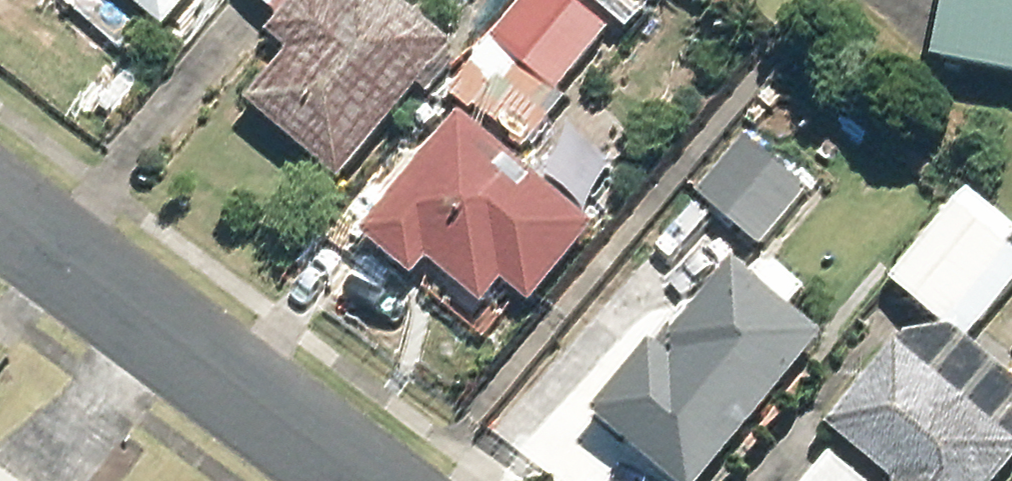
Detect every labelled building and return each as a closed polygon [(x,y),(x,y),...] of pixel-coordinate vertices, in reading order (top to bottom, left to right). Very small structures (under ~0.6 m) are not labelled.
[(190,0),(103,0),(156,42),(190,0)] [(446,48),(389,0),(300,0),(262,46),(284,64),(245,111),(332,183),(446,48)] [(558,93),(610,33),(572,0),(522,0),(491,35),(558,93)] [(940,58),(1011,72),(1011,0),(952,0),(940,58)] [(522,307),(584,231),(455,127),(361,242),(411,283),(420,271),(474,314),(497,286),(522,307)] [(737,136),(692,186),(748,237),(793,188),(737,136)] [(959,332),(1011,275),(1011,273),(961,226),(907,283),(959,332)] [(665,480),(696,480),(821,337),(725,255),(587,413),(665,480)] [(1011,456),(1011,454),(883,357),(821,438),(878,480),(993,480),(1011,456)] [(6,467),(0,476),(0,480),(25,480),(6,467)]
